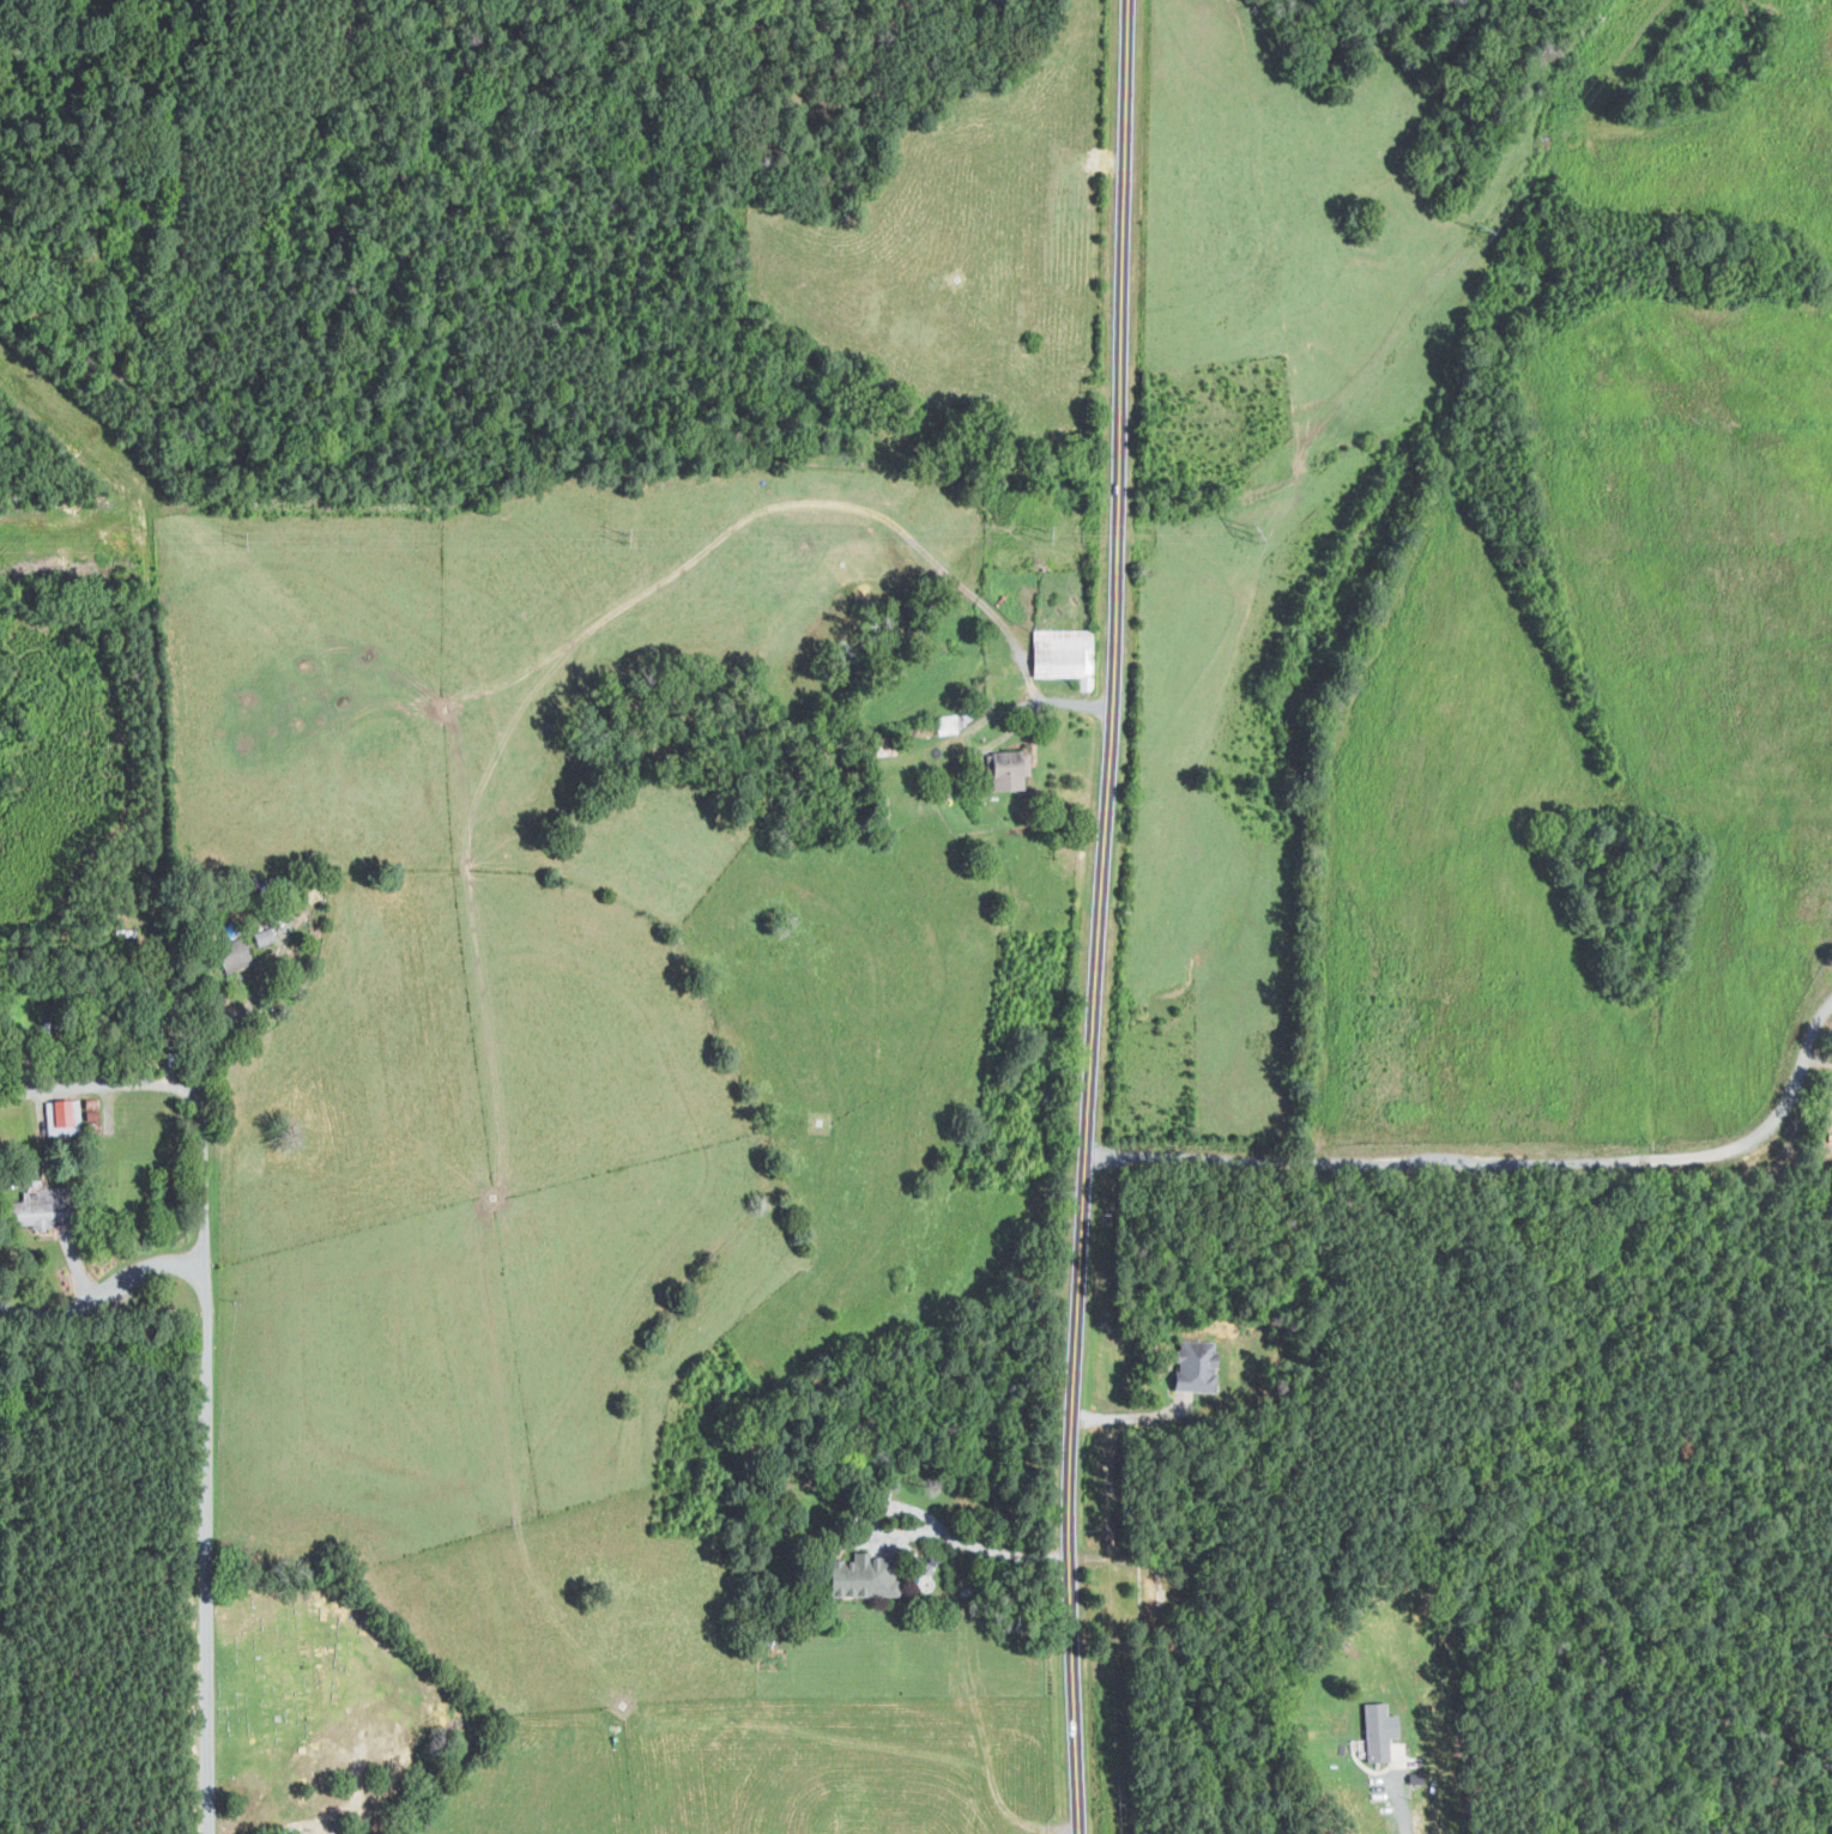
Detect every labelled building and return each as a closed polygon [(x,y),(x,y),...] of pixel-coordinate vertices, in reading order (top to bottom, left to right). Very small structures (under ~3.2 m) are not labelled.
[(1036,630),(1036,677),(1082,677),(1082,690),(1095,690),(1095,630),(1036,630)] [(994,791),(1027,790),(1027,775),(1033,775),(1032,751),(993,752),(994,791)] [(255,934),(273,926),(279,940),(261,948),(255,934)] [(219,945),(246,936),(256,963),(230,974),(219,945)] [(25,1192),(25,1200),(17,1201),(18,1225),(66,1224),(65,1202),(57,1202),(57,1191),(25,1192)] [(1179,1389),(1218,1392),(1221,1342),(1182,1339),(1179,1389)] [(837,1594),(899,1595),(900,1554),(858,1553),(858,1560),(838,1559),(837,1594)] [(1367,1702),(1370,1761),(1393,1760),(1392,1738),(1403,1737),(1403,1714),(1391,1714),(1390,1702),(1367,1702)]
